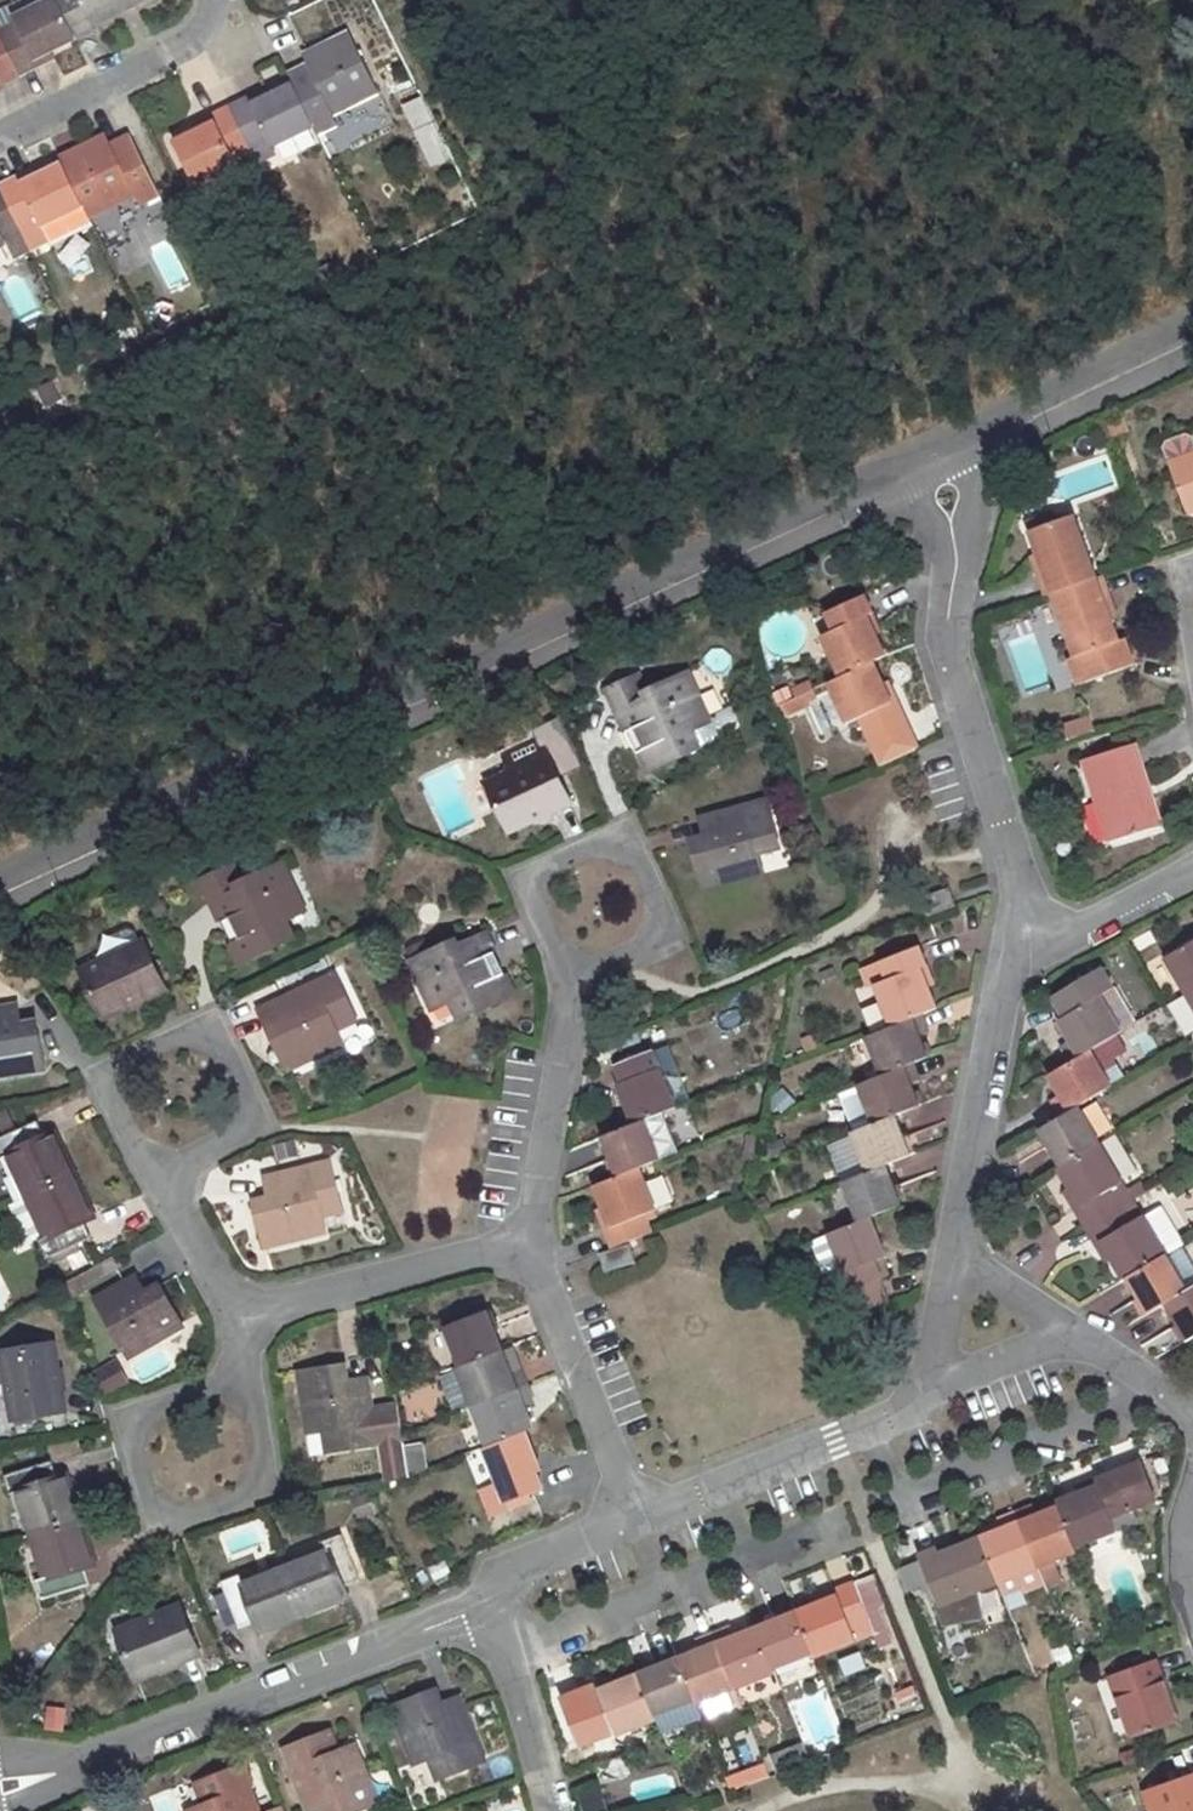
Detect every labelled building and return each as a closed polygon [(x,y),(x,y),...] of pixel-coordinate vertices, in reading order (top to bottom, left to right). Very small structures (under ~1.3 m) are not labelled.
[(33,59),(50,51),(77,37),(59,0),(54,0),(14,19),(17,25),(0,33),(20,73),(37,65),(33,59)] [(89,20),(126,1),(129,8),(146,0),(59,0),(77,37),(94,30),(92,26),(89,20)] [(126,1),(89,20),(92,26),(129,8),(126,1)] [(316,64),(290,76),(294,84),(314,125),(318,134),(337,124),(334,116),(379,92),(350,32),(310,52),(316,64)] [(2,82),(20,73),(0,33),(0,79),(2,82)] [(50,51),(33,59),(37,65),(53,56),(50,51)] [(248,98),(231,106),(251,148),(268,140),(271,146),(314,125),(294,84),(268,97),(252,105),(248,98)] [(265,90),(248,98),(252,105),(268,97),(265,90)] [(425,97),(404,104),(423,168),(444,162),(425,97)] [(200,131),(174,143),(194,183),(235,163),(233,156),(251,148),(231,106),(214,114),(217,122),(200,131)] [(214,114),(196,123),(200,131),(217,122),(214,114)] [(98,137),(60,156),(63,162),(90,218),(136,194),(141,206),(160,196),(131,137),(105,149),(98,137)] [(17,176),(0,184),(20,227),(39,219),(42,226),(46,224),(53,239),(91,221),(90,218),(63,162),(37,174),(20,183),(17,176)] [(34,168),(17,176),(20,183),(37,174),(34,168)] [(0,184),(0,247),(7,244),(3,235),(20,227),(0,184)] [(39,219),(20,227),(31,249),(49,241),(42,226),(39,219)] [(1110,423),(1116,440),(1127,435),(1121,419),(1110,423)] [(1116,440),(1110,423),(1100,427),(1106,443),(1116,440)] [(1068,435),(1051,442),(1055,452),(1072,444),(1068,435)] [(1188,436),(1167,443),(1164,449),(1186,509),(1192,507),(1192,438),(1188,436)] [(1045,447),(1029,465),(1038,474),(1053,455),(1045,447)] [(1051,517),(1031,525),(1034,533),(1054,526),(1051,517)] [(1052,597),(1098,580),(1075,518),(1054,526),(1034,533),(1031,534),(1040,561),(1046,577),(1039,580),(1046,599),(1052,597)] [(1040,561),(1033,564),(1039,580),(1046,577),(1040,561)] [(1098,580),(1052,597),(1075,660),(1069,661),(1079,687),(1134,666),(1126,641),(1118,644),(1107,616),(1101,599),(1109,596),(1102,579),(1098,580)] [(1109,596),(1101,599),(1107,616),(1115,613),(1109,596)] [(874,635),(866,618),(873,616),(864,598),(827,613),(835,632),(823,638),(842,678),(873,664),(885,659),(874,635)] [(873,616),(866,618),(874,635),(881,632),(873,616)] [(842,678),(829,684),(849,726),(860,720),(881,766),(917,751),(904,721),(907,719),(899,702),(892,706),(884,689),(873,664),(842,678)] [(608,692),(628,734),(632,745),(646,773),(716,741),(720,736),(720,729),(716,719),(710,721),(689,675),(649,695),(641,677),(608,692)] [(811,682),(797,689),(801,697),(815,690),(811,682)] [(891,685),(884,689),(892,706),(899,702),(891,685)] [(801,697),(784,705),(787,713),(819,699),(815,690),(801,697)] [(1065,741),(1092,732),(1086,716),(1059,725),(1065,741)] [(549,726),(571,773),(585,766),(563,719),(549,726)] [(512,774),(488,785),(510,832),(533,821),(531,816),(549,808),(551,813),(570,804),(543,742),(506,759),(512,774)] [(1154,829),(1141,789),(1150,787),(1135,746),(1084,762),(1112,844),(1154,829)] [(1150,787),(1141,789),(1154,829),(1163,826),(1150,787)] [(766,804),(713,818),(718,838),(709,840),(692,844),(704,885),(729,878),(730,884),(762,875),(757,854),(779,850),(766,804)] [(549,808),(531,816),(533,821),(551,813),(549,808)] [(713,818),(703,821),(709,840),(718,838),(713,818)] [(292,940),(283,921),(307,911),(285,866),(243,883),(235,867),(203,882),(222,924),(233,919),(238,931),(227,936),(232,946),(237,943),(246,962),(292,940)] [(729,878),(704,885),(705,890),(730,884),(729,878)] [(949,889),(921,899),(928,919),(957,907),(949,889)] [(161,902),(148,908),(153,919),(166,914),(161,902)] [(233,919),(222,924),(227,936),(238,931),(233,919)] [(492,972),(486,959),(497,955),(489,937),(456,951),(453,945),(412,964),(434,1010),(454,999),(463,1017),(510,997),(502,979),(507,976),(503,966),(492,972)] [(142,943),(82,970),(104,1019),(129,1008),(147,998),(164,991),(142,943)] [(237,943),(232,946),(240,964),(246,962),(237,943)] [(1167,958),(1188,994),(1192,991),(1192,943),(1167,958)] [(929,989),(921,968),(928,965),(920,947),(881,962),(887,980),(875,985),(892,1028),(921,1017),(938,1011),(929,989)] [(497,955),(486,959),(492,972),(503,966),(497,955)] [(881,962),(861,970),(868,988),(875,985),(887,980),(881,962)] [(928,965),(921,968),(929,989),(937,986),(928,965)] [(1123,1032),(1102,996),(1115,989),(1103,969),(1052,998),(1065,1019),(1059,1022),(1070,1041),(1062,1046),(1072,1063),(1116,1037),(1123,1032)] [(507,976),(502,979),(510,997),(515,994),(507,976)] [(337,977),(264,1012),(291,1069),(343,1043),(337,1029),(357,1019),(337,977)] [(147,998),(129,1008),(131,1013),(149,1004),(147,998)] [(1192,1032),(1192,1022),(1183,999),(1169,1004),(1182,1036),(1192,1032)] [(739,1006),(712,1018),(721,1037),(747,1025),(739,1006)] [(18,1008),(9,1009),(12,1029),(22,1027),(18,1008)] [(21,1072),(46,1068),(38,1024),(22,1027),(12,1029),(9,1009),(0,1011),(0,1080),(21,1076),(21,1072)] [(928,1059),(919,1036),(927,1033),(921,1017),(892,1028),(867,1038),(882,1076),(912,1065),(928,1059)] [(820,1031),(804,1038),(809,1052),(825,1045),(820,1031)] [(1115,1087),(1103,1067),(1115,1061),(1126,1054),(1116,1037),(1072,1063),(1048,1077),(1060,1097),(1052,1102),(1061,1119),(1081,1107),(1115,1087)] [(676,1109),(661,1072),(676,1067),(669,1047),(616,1068),(622,1084),(617,1086),(633,1126),(664,1114),(676,1109)] [(1115,1061),(1103,1067),(1115,1087),(1127,1080),(1115,1061)] [(919,1108),(910,1086),(919,1083),(912,1065),(882,1076),(840,1093),(855,1133),(895,1118),(919,1108)] [(1061,1119),(1039,1132),(1061,1169),(1104,1144),(1081,1107),(1061,1119)] [(633,1126),(603,1138),(618,1178),(641,1169),(679,1154),(664,1114),(633,1126)] [(855,1133),(853,1134),(868,1174),(886,1166),(911,1157),(895,1118),(855,1133)] [(72,1174),(54,1135),(45,1138),(38,1123),(0,1140),(0,1159),(8,1177),(4,1179),(14,1201),(72,1174)] [(748,1136),(744,1161),(755,1163),(760,1139),(748,1136)] [(1122,1207),(1112,1190),(1125,1182),(1104,1144),(1061,1169),(1058,1171),(1068,1189),(1080,1209),(1073,1212),(1083,1229),(1122,1207)] [(777,1146),(765,1150),(770,1162),(782,1158),(777,1146)] [(314,1162),(303,1165),(305,1172),(316,1169),(314,1162)] [(270,1199),(254,1203),(265,1248),(324,1232),(320,1217),(342,1212),(331,1166),(316,1169),(305,1172),(276,1178),(280,1198),(270,1199)] [(868,1174),(844,1182),(860,1222),(870,1218),(901,1206),(886,1166),(868,1174)] [(618,1178),(594,1187),(602,1208),(612,1231),(604,1233),(611,1250),(629,1243),(651,1234),(645,1216),(657,1212),(641,1169),(618,1178)] [(90,1239),(82,1222),(92,1217),(72,1174),(14,1201),(13,1201),(15,1207),(13,1209),(31,1246),(38,1242),(46,1259),(49,1257),(78,1244),(90,1239)] [(276,1178),(266,1181),(270,1199),(280,1198),(276,1178)] [(1125,1182),(1112,1190),(1122,1207),(1136,1198),(1125,1182)] [(1068,1189),(1061,1193),(1073,1212),(1080,1209),(1068,1189)] [(1122,1207),(1083,1229),(1093,1247),(1100,1244),(1111,1262),(1123,1283),(1129,1279),(1169,1256),(1146,1216),(1132,1224),(1122,1207)] [(602,1208),(595,1211),(604,1233),(612,1231),(602,1208)] [(860,1222),(829,1234),(812,1241),(825,1276),(842,1268),(856,1304),(848,1307),(851,1317),(886,1304),(878,1281),(887,1277),(880,1259),(885,1257),(870,1218),(860,1222)] [(611,1250),(599,1254),(606,1272),(636,1261),(629,1243),(611,1250)] [(78,1244),(49,1257),(52,1263),(80,1249),(78,1244)] [(1100,1244),(1093,1247),(1105,1267),(1111,1262),(1100,1244)] [(1129,1279),(1150,1316),(1169,1305),(1192,1291),(1192,1266),(1182,1248),(1169,1256),(1129,1279)] [(67,1297),(116,1276),(110,1262),(61,1284),(67,1297)] [(134,1278),(125,1283),(135,1299),(143,1294),(134,1278)] [(125,1283),(96,1299),(130,1357),(159,1340),(158,1337),(179,1324),(157,1286),(143,1294),(135,1299),(125,1283)] [(1169,1305),(1191,1342),(1192,1340),(1192,1291),(1169,1305)] [(487,1312),(445,1328),(460,1367),(502,1351),(487,1312)] [(40,1339),(26,1341),(28,1350),(47,1347),(47,1341),(41,1342),(40,1339)] [(28,1350),(2,1354),(7,1381),(13,1420),(64,1411),(61,1390),(58,1371),(54,1346),(47,1347),(28,1350)] [(460,1367),(455,1369),(471,1408),(526,1386),(519,1370),(511,1373),(502,1351),(460,1367)] [(127,1382),(115,1361),(91,1374),(104,1396),(127,1382)] [(346,1367),(301,1374),(310,1434),(326,1432),(329,1452),(376,1445),(382,1482),(406,1479),(396,1407),(371,1410),(367,1390),(349,1393),(348,1383),(346,1367)] [(64,1370),(58,1371),(61,1390),(67,1389),(64,1370)] [(366,1381),(348,1383),(349,1393),(367,1390),(366,1381)] [(533,1428),(524,1407),(533,1404),(526,1386),(471,1408),(487,1447),(525,1431),(533,1428)] [(544,1494),(536,1472),(541,1470),(525,1431),(487,1447),(482,1449),(505,1508),(544,1494)] [(52,1462),(5,1476),(10,1494),(20,1491),(33,1534),(78,1520),(66,1477),(57,1479),(52,1462)] [(1143,1463),(1097,1480),(1099,1486),(1081,1494),(1057,1502),(1059,1507),(1076,1549),(1118,1532),(1112,1519),(1158,1501),(1143,1463)] [(1097,1480),(1078,1488),(1081,1494),(1099,1486),(1097,1480)] [(375,1513),(369,1496),(353,1503),(360,1520),(375,1513)] [(1064,1584),(1056,1562),(1078,1554),(1076,1549),(1059,1507),(1037,1516),(1034,1506),(1015,1513),(1043,1586),(1045,1591),(1064,1584)] [(998,1584),(1002,1595),(1021,1587),(1024,1594),(1043,1586),(1015,1513),(997,1521),(1001,1530),(980,1538),(998,1584)] [(89,1584),(83,1564),(91,1562),(78,1520),(33,1534),(46,1576),(37,1579),(42,1597),(89,1584)] [(344,1597),(341,1589),(359,1582),(341,1534),(324,1542),(327,1550),(283,1567),(302,1614),(344,1597)] [(937,1548),(917,1556),(938,1607),(998,1584),(980,1538),(958,1547),(939,1554),(937,1548)] [(956,1540),(937,1548),(939,1554),(958,1547),(956,1540)] [(913,1560),(896,1568),(907,1592),(925,1584),(913,1560)] [(239,1575),(221,1583),(239,1628),(255,1622),(259,1631),(302,1614),(283,1567),(242,1582),(239,1575)] [(855,1584),(836,1591),(838,1597),(818,1605),(797,1613),(814,1656),(815,1658),(875,1634),(855,1584)] [(836,1591),(816,1598),(818,1605),(838,1597),(836,1591)] [(179,1607),(117,1632),(136,1680),(161,1670),(179,1663),(198,1655),(179,1607)] [(797,1613),(757,1629),(775,1672),(814,1656),(797,1613)] [(732,1628),(714,1635),(736,1692),(777,1676),(775,1672),(757,1629),(736,1638),(732,1628)] [(714,1635),(696,1642),(700,1651),(679,1660),(696,1702),(698,1707),(736,1692),(714,1635)] [(679,1660),(638,1676),(655,1719),(696,1702),(679,1660)] [(1155,1662),(1111,1678),(1133,1741),(1178,1725),(1155,1662)] [(179,1663),(161,1670),(162,1675),(181,1668),(179,1663)] [(594,1685),(576,1693),(592,1733),(610,1725),(615,1740),(657,1723),(655,1719),(638,1676),(617,1684),(596,1692),(594,1685)] [(615,1676),(594,1685),(596,1692),(617,1684),(615,1676)] [(24,1678),(13,1680),(17,1696),(28,1693),(24,1678)] [(911,1686),(892,1691),(897,1709),(917,1704),(911,1686)] [(435,1693),(393,1710),(415,1768),(430,1761),(439,1781),(483,1763),(463,1712),(445,1718),(441,1709),(435,1693)] [(459,1702),(441,1709),(445,1718),(463,1712),(459,1702)] [(45,1706),(40,1729),(62,1734),(67,1711),(45,1706)] [(1074,1740),(1090,1737),(1086,1715),(1069,1718),(1074,1740)] [(366,1782),(370,1780),(358,1750),(339,1757),(331,1736),(287,1754),(306,1802),(324,1795),(328,1806),(330,1810),(360,1810),(374,1805),(366,1782)] [(627,1758),(597,1766),(602,1785),(631,1777),(627,1758)] [(202,1810),(258,1810),(241,1769),(198,1787),(207,1809),(202,1810)] [(1147,1794),(1153,1810),(1192,1810),(1192,1777),(1147,1794)] [(306,1802),(309,1810),(313,1810),(328,1806),(324,1795),(306,1802)]
